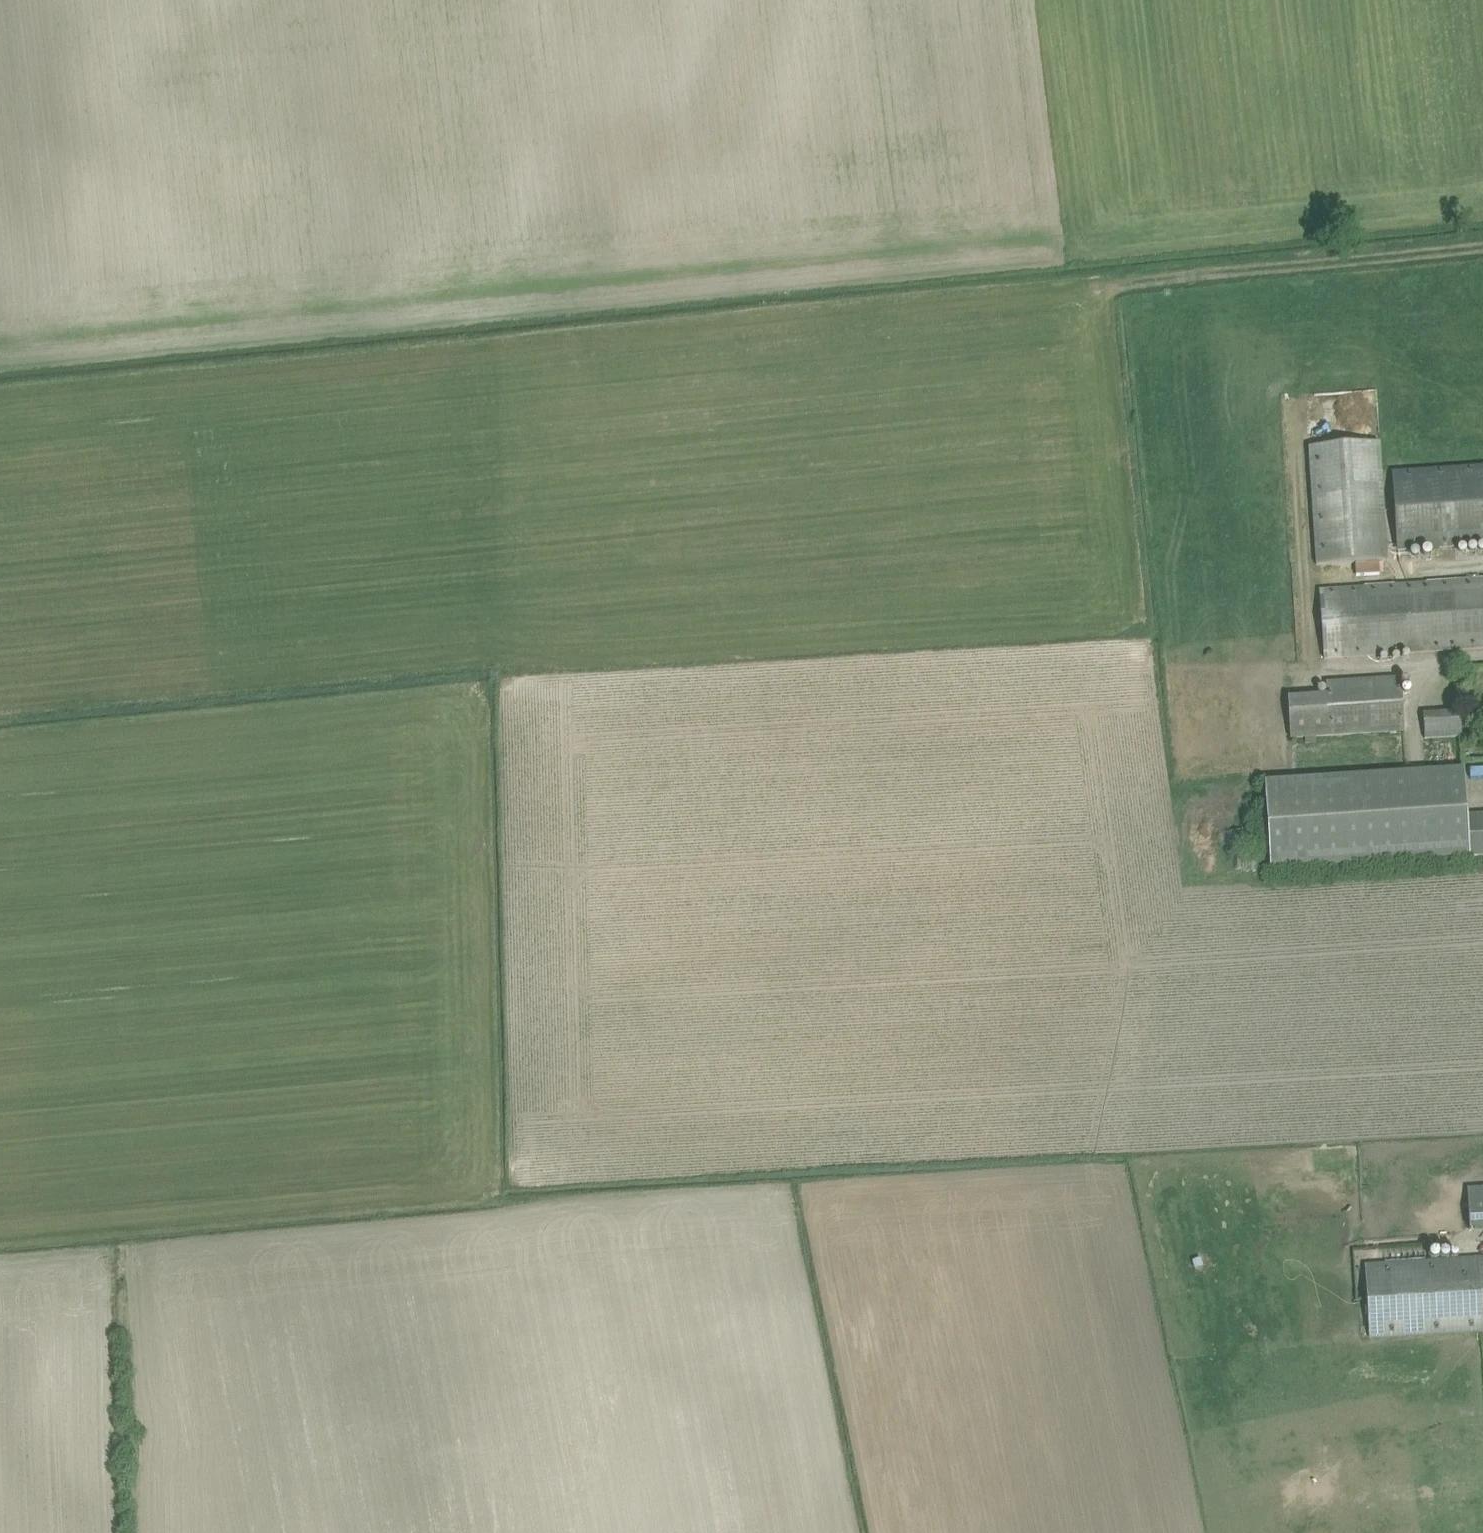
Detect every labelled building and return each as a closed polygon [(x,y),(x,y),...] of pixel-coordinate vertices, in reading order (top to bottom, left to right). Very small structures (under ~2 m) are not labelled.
[(1380,441),(1308,445),(1316,563),(1388,559),(1380,441)] [(1393,473),(1398,549),(1482,543),(1482,468),(1393,473)] [(1317,590),(1322,658),(1482,647),(1482,579),(1317,590)] [(1308,703),(1288,704),(1290,737),(1305,736),(1305,742),(1316,742),(1316,736),(1327,735),(1327,736),(1404,729),(1400,677),(1323,683),(1323,692),(1307,693),(1308,703)] [(1459,708),(1423,711),(1424,737),(1462,735),(1459,708)] [(1470,856),(1482,855),(1482,813),(1468,813),(1465,768),(1265,781),(1271,870),(1470,857),(1470,856)] [(1468,1188),(1470,1229),(1482,1228),(1482,1187),(1468,1188)] [(1477,1260),(1366,1267),(1371,1337),(1482,1330),(1482,1260),(1477,1260)]
